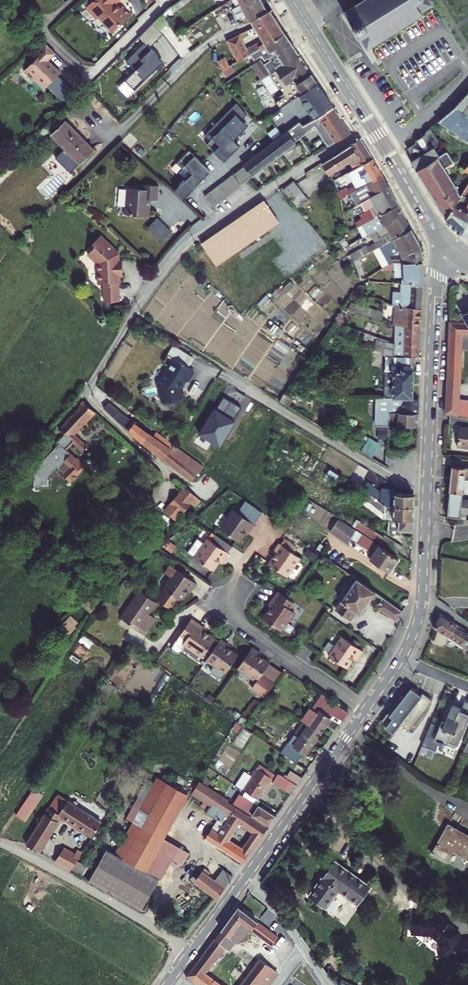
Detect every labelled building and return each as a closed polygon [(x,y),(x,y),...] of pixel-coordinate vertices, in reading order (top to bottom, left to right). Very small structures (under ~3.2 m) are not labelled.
[(87,10),(99,23),(97,24),(110,39),(129,22),(119,12),(117,14),(113,10),(122,1),(121,0),(98,0),(87,10)] [(170,9),(174,14),(194,0),(183,0),(170,9)] [(262,0),(233,0),(237,7),(234,9),(239,18),(247,13),(251,20),(267,11),(262,0)] [(345,13),(368,50),(424,14),(423,12),(434,5),(433,4),(430,0),(365,0),(345,13)] [(170,9),(170,8),(162,15),(166,21),(175,15),(174,14),(170,9)] [(273,14),(270,10),(267,11),(251,20),(253,24),(273,14)] [(275,17),(273,14),(253,24),(255,28),(256,27),(275,17)] [(152,26),(162,35),(171,27),(166,21),(162,15),(152,26)] [(286,34),(275,17),(256,27),(264,40),(249,49),(244,41),(255,35),(252,29),(228,41),(241,62),(256,53),(286,34)] [(156,43),(146,32),(138,40),(144,46),(126,64),(135,73),(125,84),(135,93),(161,66),(156,60),(157,59),(149,50),(156,43)] [(299,55),(286,34),(256,53),(258,55),(263,52),(265,56),(270,53),(270,54),(273,52),(277,58),(279,56),(282,60),(273,66),(276,70),(299,55)] [(58,58),(48,48),(40,56),(42,59),(26,74),(36,85),(38,82),(43,87),(58,73),(56,71),(54,72),(51,69),(51,65),(58,58)] [(227,75),(235,70),(225,55),(218,60),(227,75)] [(318,83),(299,55),(276,70),(271,73),(286,96),(276,103),(281,111),(301,96),(303,94),(318,83)] [(266,67),(261,59),(253,65),(262,79),(270,74),(267,69),(266,67)] [(62,78),(58,73),(43,87),(47,92),(62,78)] [(60,80),(49,91),(60,101),(70,91),(60,80)] [(301,96),(305,102),(303,104),(307,110),(310,109),(316,119),(334,108),(318,83),(303,94),(301,96)] [(70,91),(60,101),(68,110),(79,100),(70,91)] [(457,106),(467,114),(467,94),(457,106)] [(239,104),(218,125),(234,141),(248,127),(242,121),(247,116),(239,104)] [(457,106),(439,121),(467,138),(467,114),(457,106)] [(351,135),(334,108),(316,119),(303,127),(300,123),(295,127),(292,130),(245,167),(254,178),(296,144),(296,143),(316,128),(328,148),(351,135)] [(93,152),(65,124),(52,138),(79,166),(93,152)] [(218,125),(206,137),(212,143),(214,141),(220,147),(215,153),(225,163),(241,148),(234,141),(218,125)] [(410,153),(414,159),(433,147),(433,148),(438,144),(439,139),(432,127),(425,133),(425,135),(416,142),(415,144),(410,148),(410,153)] [(349,167),(352,171),(371,160),(360,141),(349,147),(350,149),(322,165),(328,175),(356,159),(357,162),(349,167)] [(414,159),(410,162),(416,171),(439,157),(433,148),(433,147),(414,159)] [(190,153),(177,166),(182,171),(178,176),(185,181),(180,187),(181,188),(176,193),(185,201),(212,174),(190,153)] [(446,153),(439,157),(416,171),(430,193),(451,180),(447,175),(450,173),(447,168),(453,163),(446,153)] [(356,189),(362,185),(381,175),(371,160),(352,171),(347,174),(355,189),(356,189)] [(214,209),(254,178),(245,167),(206,198),(214,209)] [(451,180),(430,193),(445,218),(446,218),(462,193),(467,182),(467,172),(465,170),(462,175),(464,179),(454,186),(451,180)] [(362,185),(370,198),(388,188),(381,175),(362,185)] [(280,189),(288,198),(298,190),(291,180),(280,189)] [(467,182),(462,193),(446,218),(461,234),(467,237),(467,182)] [(124,214),(147,217),(148,204),(150,203),(150,200),(156,201),(157,186),(142,185),(142,190),(126,188),(125,198),(127,198),(127,204),(124,206),(123,206),(122,214),(124,214)] [(368,217),(370,220),(398,205),(388,188),(370,198),(378,212),(368,217)] [(360,195),(356,189),(355,189),(348,193),(350,198),(347,199),(348,202),(360,195)] [(298,190),(288,198),(294,205),(304,197),(298,190)] [(278,223),(264,200),(199,242),(214,265),(278,223)] [(379,223),(381,227),(392,221),(391,219),(402,213),(398,205),(370,220),(345,234),(348,239),(379,223)] [(388,230),(393,239),(412,229),(402,213),(391,219),(392,221),(381,227),(372,232),(375,237),(388,230)] [(157,219),(147,229),(153,234),(162,224),(157,219)] [(162,224),(153,234),(161,242),(171,231),(162,224)] [(391,255),(399,253),(408,248),(412,254),(423,249),(412,229),(393,239),(379,247),(385,259),(380,262),(383,267),(388,263),(392,261),(389,256),(391,255)] [(98,270),(98,291),(101,290),(102,308),(117,307),(116,290),(120,290),(119,282),(122,282),(122,275),(119,273),(119,260),(114,256),(115,255),(100,242),(93,250),(95,252),(88,260),(98,270)] [(373,251),(380,262),(385,259),(379,247),(373,251)] [(399,253),(399,261),(423,261),(423,249),(412,254),(408,248),(399,253)] [(365,276),(358,259),(357,260),(356,260),(353,261),(359,278),(365,276)] [(403,284),(423,284),(423,261),(399,261),(395,260),(392,260),(392,261),(388,263),(383,267),(384,269),(403,268),(403,284)] [(392,305),(401,308),(422,310),(423,284),(403,284),(400,283),(400,295),(395,295),(393,297),(392,305)] [(358,303),(355,311),(384,323),(387,316),(384,315),(385,313),(358,303)] [(406,320),(405,329),(420,328),(420,320),(422,321),(422,310),(401,308),(401,319),(406,320)] [(460,315),(464,323),(448,322),(443,414),(467,417),(467,401),(457,400),(460,333),(467,334),(467,310),(460,315)] [(394,358),(403,358),(414,359),(419,359),(420,328),(405,329),(399,328),(395,345),(394,358)] [(159,365),(166,369),(171,360),(186,369),(191,359),(170,346),(159,365)] [(392,400),(413,401),(414,359),(403,358),(403,371),(393,371),(392,400)] [(166,369),(156,384),(159,394),(157,395),(160,404),(163,406),(174,403),(174,401),(180,399),(180,398),(182,397),(180,391),(178,391),(177,388),(180,384),(181,384),(183,382),(184,383),(191,372),(186,369),(171,360),(166,369)] [(280,403),(288,408),(292,402),(284,397),(280,403)] [(214,408),(199,434),(219,446),(241,408),(223,398),(216,410),(214,408)] [(389,414),(417,415),(418,401),(413,401),(392,400),(377,400),(376,427),(387,428),(388,422),(389,422),(389,414)] [(71,438),(92,416),(83,407),(56,435),(58,437),(66,443),(76,452),(77,453),(82,447),(71,438)] [(147,449),(151,452),(157,444),(160,440),(146,429),(143,433),(108,407),(104,412),(147,449)] [(397,427),(417,428),(417,415),(389,414),(389,422),(388,422),(387,428),(387,435),(397,436),(397,427)] [(457,427),(455,447),(467,449),(467,428),(457,427)] [(57,451),(66,443),(58,437),(49,445),(51,447),(32,466),(33,467),(27,473),(27,487),(42,487),(42,480),(42,478),(43,477),(52,469),(57,474),(55,476),(63,484),(77,470),(76,469),(78,467),(71,460),(67,463),(63,458),(63,457),(57,451)] [(361,450),(372,457),(380,445),(369,439),(361,450)] [(151,452),(163,462),(173,450),(165,444),(160,440),(157,444),(151,452)] [(163,462),(191,483),(198,474),(201,470),(173,450),(163,462)] [(450,468),(446,518),(459,519),(460,514),(466,514),(467,515),(467,501),(461,501),(461,496),(467,497),(467,469),(450,468)] [(335,481),(338,476),(330,471),(327,475),(335,481)] [(360,489),(368,494),(373,488),(365,483),(360,489)] [(381,494),(373,488),(368,494),(385,506),(414,508),(415,495),(397,495),(382,494),(381,494)] [(184,491),(178,496),(188,507),(192,511),(198,505),(184,491)] [(401,532),(413,532),(414,508),(385,506),(368,494),(361,505),(377,516),(384,521),(386,520),(388,520),(388,535),(401,536),(401,532)] [(178,496),(167,507),(178,518),(188,507),(178,496)] [(246,502),(238,514),(244,518),(252,506),(246,502)] [(252,506),(244,518),(255,525),(263,513),(252,506)] [(167,507),(161,513),(172,524),(178,518),(167,507)] [(248,530),(251,532),(255,526),(255,525),(244,518),(238,514),(234,511),(221,530),(239,543),(246,533),(248,530)] [(338,531),(335,535),(348,544),(351,539),(372,552),(370,556),(372,557),(376,552),(352,536),(356,531),(339,520),(334,528),(338,531)] [(366,533),(398,553),(402,546),(390,538),(389,540),(384,536),(383,538),(369,529),(366,533)] [(371,559),(391,573),(400,559),(356,531),(352,536),(376,552),(372,557),(371,559)] [(212,533),(208,539),(228,553),(232,547),(212,533)] [(213,571),(220,560),(222,558),(225,560),(229,553),(228,553),(208,539),(204,544),(198,539),(188,553),(195,557),(195,558),(213,571)] [(284,543),(280,549),(290,556),(295,550),(284,543)] [(267,568),(276,574),(290,556),(277,547),(268,560),(271,562),(267,568)] [(276,574),(285,581),(298,562),(290,556),(276,574)] [(181,602),(188,591),(190,589),(193,591),(197,584),(170,566),(165,573),(171,577),(163,589),(164,590),(158,599),(171,610),(178,600),(181,602)] [(338,611),(350,620),(356,612),(361,615),(377,593),(358,580),(342,602),(343,603),(338,611)] [(145,613),(147,611),(155,600),(139,587),(119,613),(141,631),(151,618),(145,613)] [(287,604),(290,600),(278,592),(275,596),(287,604)] [(282,632),(295,613),(290,609),(295,603),(290,600),(287,604),(275,596),(269,604),(272,606),(271,609),(264,619),(282,632)] [(378,608),(398,621),(404,612),(384,598),(378,608)] [(438,611),(432,624),(447,635),(447,633),(467,647),(467,631),(438,611)] [(59,627),(68,636),(82,622),(73,613),(59,627)] [(179,639),(204,657),(217,639),(207,632),(204,630),(206,627),(193,618),(179,639)] [(359,658),(364,652),(342,637),(329,656),(348,669),(354,659),(356,656),(359,658)] [(208,660),(228,673),(240,655),(230,648),(228,646),(230,643),(223,638),(208,660)] [(270,665),(271,664),(261,657),(258,655),(260,652),(254,648),(239,669),(258,683),(254,689),(266,697),(275,684),(263,676),(270,665)] [(270,665),(263,676),(275,684),(282,674),(270,665)] [(108,697),(116,686),(107,680),(99,692),(108,697)] [(414,692),(405,684),(397,694),(395,692),(375,717),(381,722),(379,724),(387,730),(394,721),(402,727),(426,697),(416,690),(414,692)] [(323,695),(304,722),(321,734),(334,714),(343,721),(349,713),(323,695)] [(459,703),(449,698),(439,722),(436,721),(435,723),(425,719),(416,741),(431,747),(435,737),(440,740),(441,738),(452,743),(456,731),(458,732),(463,719),(460,718),(463,712),(456,709),(457,707),(459,703)] [(466,711),(457,707),(456,709),(463,712),(460,718),(463,719),(466,711)] [(286,753),(300,763),(321,734),(304,722),(297,732),(299,734),(292,742),(291,746),(286,753)] [(460,746),(467,749),(467,746),(467,741),(463,739),(460,746)] [(273,778),(275,774),(261,764),(261,765),(263,766),(261,769),(273,778)] [(245,788),(260,798),(273,778),(261,769),(263,766),(261,765),(254,775),(245,788)] [(238,783),(245,788),(254,775),(246,770),(238,783)] [(273,782),(291,795),(299,784),(288,778),(279,773),(275,779),(273,782)] [(288,778),(299,784),(302,780),(291,773),(288,778)] [(161,778),(115,852),(162,879),(181,847),(163,837),(188,793),(161,778)] [(243,847),(229,839),(240,822),(254,831),(249,838),(257,844),(269,827),(222,798),(223,796),(200,781),(193,793),(212,806),(208,813),(218,819),(213,828),(206,837),(243,862),(250,852),(243,848),(243,847)] [(28,820),(43,792),(32,786),(17,814),(28,820)] [(67,800),(66,799),(57,794),(46,813),(56,819),(67,800)] [(235,804),(270,825),(277,815),(260,804),(257,808),(240,796),(235,804)] [(94,836),(103,822),(67,800),(56,819),(46,813),(27,843),(40,851),(41,849),(43,846),(59,821),(63,816),(94,836)] [(467,859),(467,831),(447,820),(430,855),(444,862),(450,851),(467,859)] [(250,852),(250,853),(257,844),(249,838),(243,848),(250,852)] [(56,861),(70,869),(80,855),(76,852),(66,845),(56,861)] [(352,901),(365,884),(332,858),(319,875),(318,874),(305,891),(321,904),(322,904),(330,910),(338,900),(339,902),(344,895),(352,901)] [(71,870),(100,886),(106,875),(78,860),(71,870)] [(219,895),(238,869),(227,862),(217,875),(213,871),(207,878),(205,876),(202,879),(205,881),(203,883),(219,895)] [(207,878),(213,871),(203,864),(194,876),(203,883),(205,881),(202,879),(205,876),(207,878)] [(219,927),(227,933),(239,917),(249,924),(250,926),(255,919),(236,904),(219,927)] [(401,912),(403,931),(423,929),(432,936),(433,944),(431,944),(432,953),(464,950),(463,934),(451,935),(451,927),(444,921),(446,919),(438,913),(436,915),(431,910),(401,912)] [(233,938),(237,940),(249,924),(239,917),(227,933),(233,938)] [(273,933),(255,919),(250,926),(268,939),(273,933)] [(213,936),(227,946),(233,938),(227,933),(219,927),(213,936)] [(201,951),(211,958),(219,946),(224,950),(227,946),(213,936),(211,939),(210,938),(201,951)] [(197,957),(206,964),(211,958),(201,951),(197,957)] [(271,975),(276,970),(258,956),(254,961),(250,966),(255,970),(259,965),(271,975)] [(204,970),(206,968),(204,966),(206,964),(197,957),(185,973),(187,974),(195,980),(196,979),(204,984),(224,984),(204,970)] [(271,975),(259,965),(255,970),(250,966),(236,984),(264,984),(271,975)] [(323,973),(330,983),(336,984),(339,984),(323,973)]
